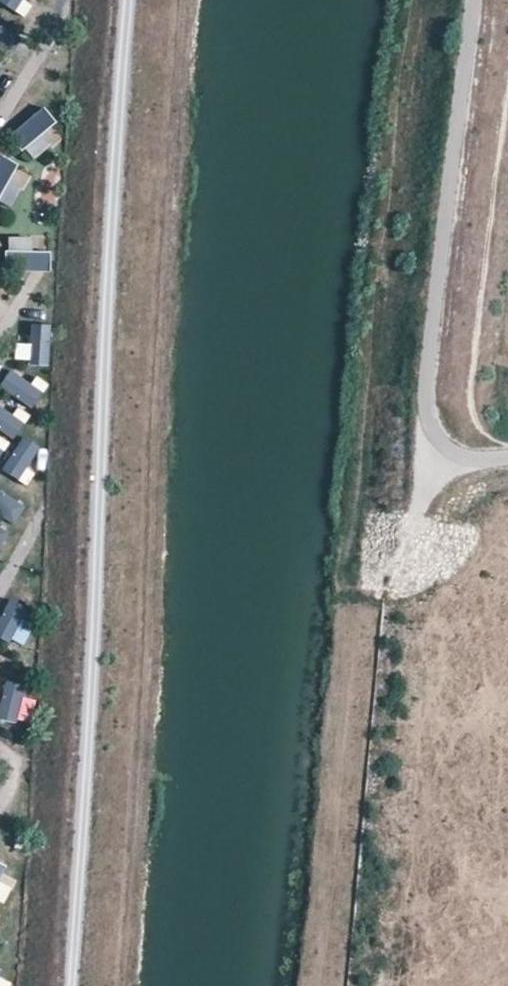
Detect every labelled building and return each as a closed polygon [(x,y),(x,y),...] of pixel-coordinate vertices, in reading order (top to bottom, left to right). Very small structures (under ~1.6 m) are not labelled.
[(18,12),(24,0),(1,0),(0,1),(0,2),(18,12)] [(35,162),(66,132),(42,107),(11,136),(35,162)] [(30,168),(0,158),(0,204),(16,209),(30,168)] [(33,252),(32,236),(6,237),(7,272),(52,271),(51,251),(33,252)] [(16,337),(15,363),(50,365),(51,324),(31,323),(30,337),(16,337)] [(48,389),(11,368),(0,387),(0,388),(37,409),(48,389)] [(15,441),(27,424),(0,406),(0,431),(15,441)] [(26,482),(43,445),(21,435),(4,471),(26,482)] [(26,507),(0,489),(0,543),(26,507)] [(36,610),(6,599),(0,616),(0,638),(23,646),(36,610)] [(0,714),(0,720),(32,724),(37,690),(3,686),(0,714)] [(14,981),(0,975),(0,985),(12,985),(14,981)]
